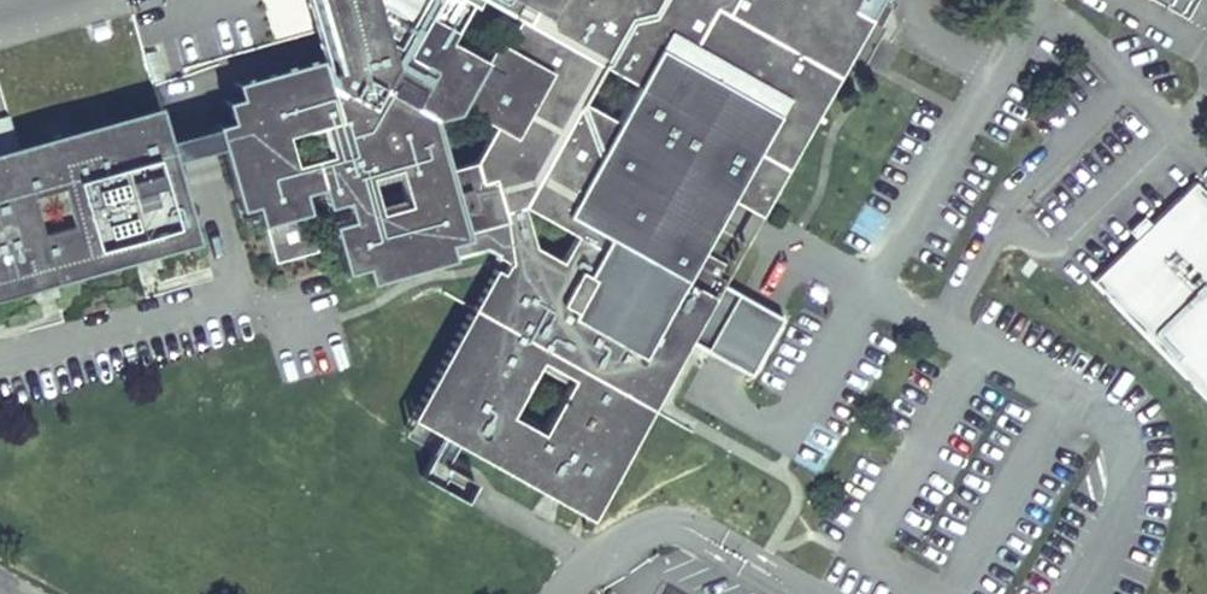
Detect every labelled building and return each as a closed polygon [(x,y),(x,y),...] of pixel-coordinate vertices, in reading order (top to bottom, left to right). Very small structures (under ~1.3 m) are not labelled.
[(758,217),(882,0),(482,0),(520,20),(505,48),(495,43),(484,63),(448,43),(472,0),(305,0),(322,63),(234,87),(238,101),(223,105),(229,126),(224,127),(229,143),(223,144),(223,145),(218,147),(219,150),(237,214),(252,210),(258,230),(265,228),(276,264),(315,253),(300,197),(319,192),(325,211),(344,206),(349,225),(330,230),(343,278),(362,272),(366,287),(450,264),(450,261),(483,251),(509,266),(503,277),(504,277),(419,428),(444,442),(457,450),(581,520),(683,339),(717,280),(725,265),(703,252),(717,228),(708,222),(723,197),(732,202),(758,217)] [(1185,19),(1196,0),(1151,0),(1185,19)] [(193,246),(170,164),(164,144),(155,113),(0,157),(0,301),(193,246)] [(229,143),(224,127),(164,144),(170,164),(219,150),(218,147),(223,145),(223,144),(229,143)] [(1092,284),(1206,401),(1206,198),(1193,184),(1092,284)] [(717,228),(732,202),(723,197),(708,222),(717,228)] [(497,273),(411,424),(419,428),(504,277),(503,277),(497,273)] [(751,378),(785,318),(760,304),(717,280),(683,339),(727,364),(751,378)] [(581,520),(588,524),(691,344),(683,339),(581,520)] [(445,471),(457,450),(444,442),(421,482),(465,507),(475,488),(445,471)]
